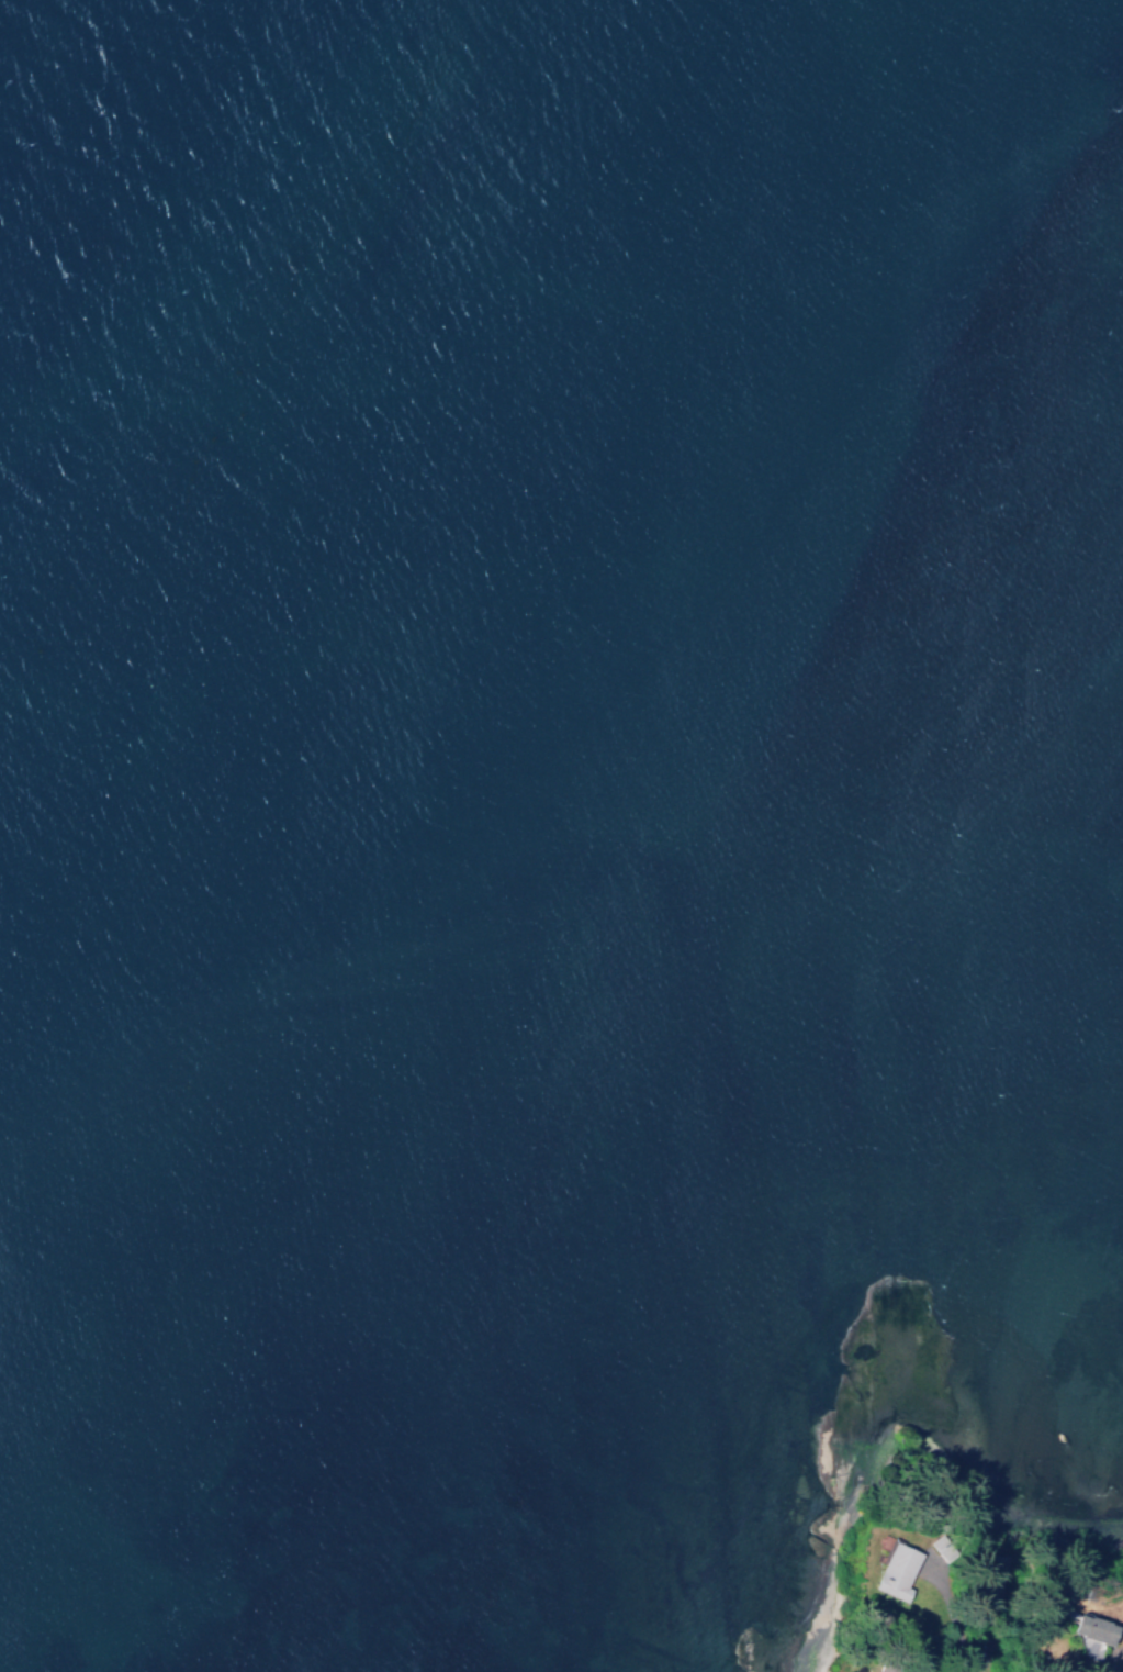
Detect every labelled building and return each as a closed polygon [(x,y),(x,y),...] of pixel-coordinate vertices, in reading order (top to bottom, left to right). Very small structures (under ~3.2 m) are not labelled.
[(917,1588),(912,1586),(928,1553),(902,1539),(879,1586),(911,1602),(917,1588)] [(1096,1627),(1108,1631),(1111,1623),(1088,1615),(1083,1630),(1094,1634),(1096,1627)]
